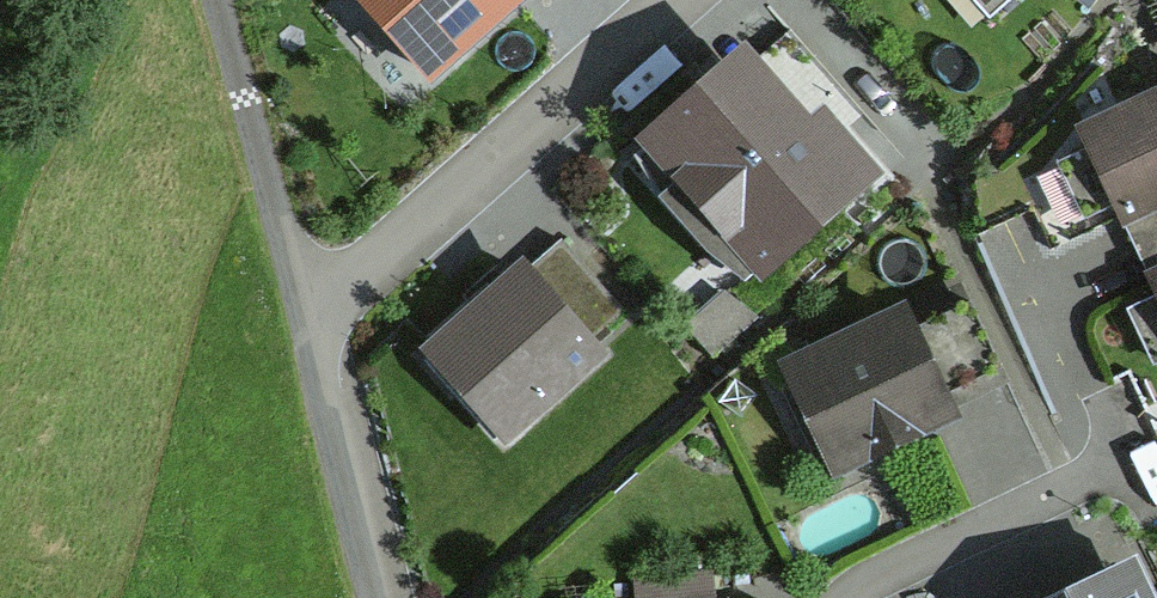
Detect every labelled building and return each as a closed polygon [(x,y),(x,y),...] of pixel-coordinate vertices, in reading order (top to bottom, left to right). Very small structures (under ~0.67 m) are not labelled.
[(424,85),(511,11),(502,0),(351,0),(424,85)] [(745,76),(654,155),(766,282),(872,189),(824,136),(809,149),(745,76)] [(1077,139),(1123,238),(1156,223),(1156,102),(1077,139)] [(1143,282),(1156,311),(1156,276),(1143,282)] [(431,363),(507,447),(599,365),(523,281),(431,363)] [(906,335),(793,381),(830,470),(942,423),(906,335)] [(1090,597),(1155,597),(1145,575),(1090,597)]
